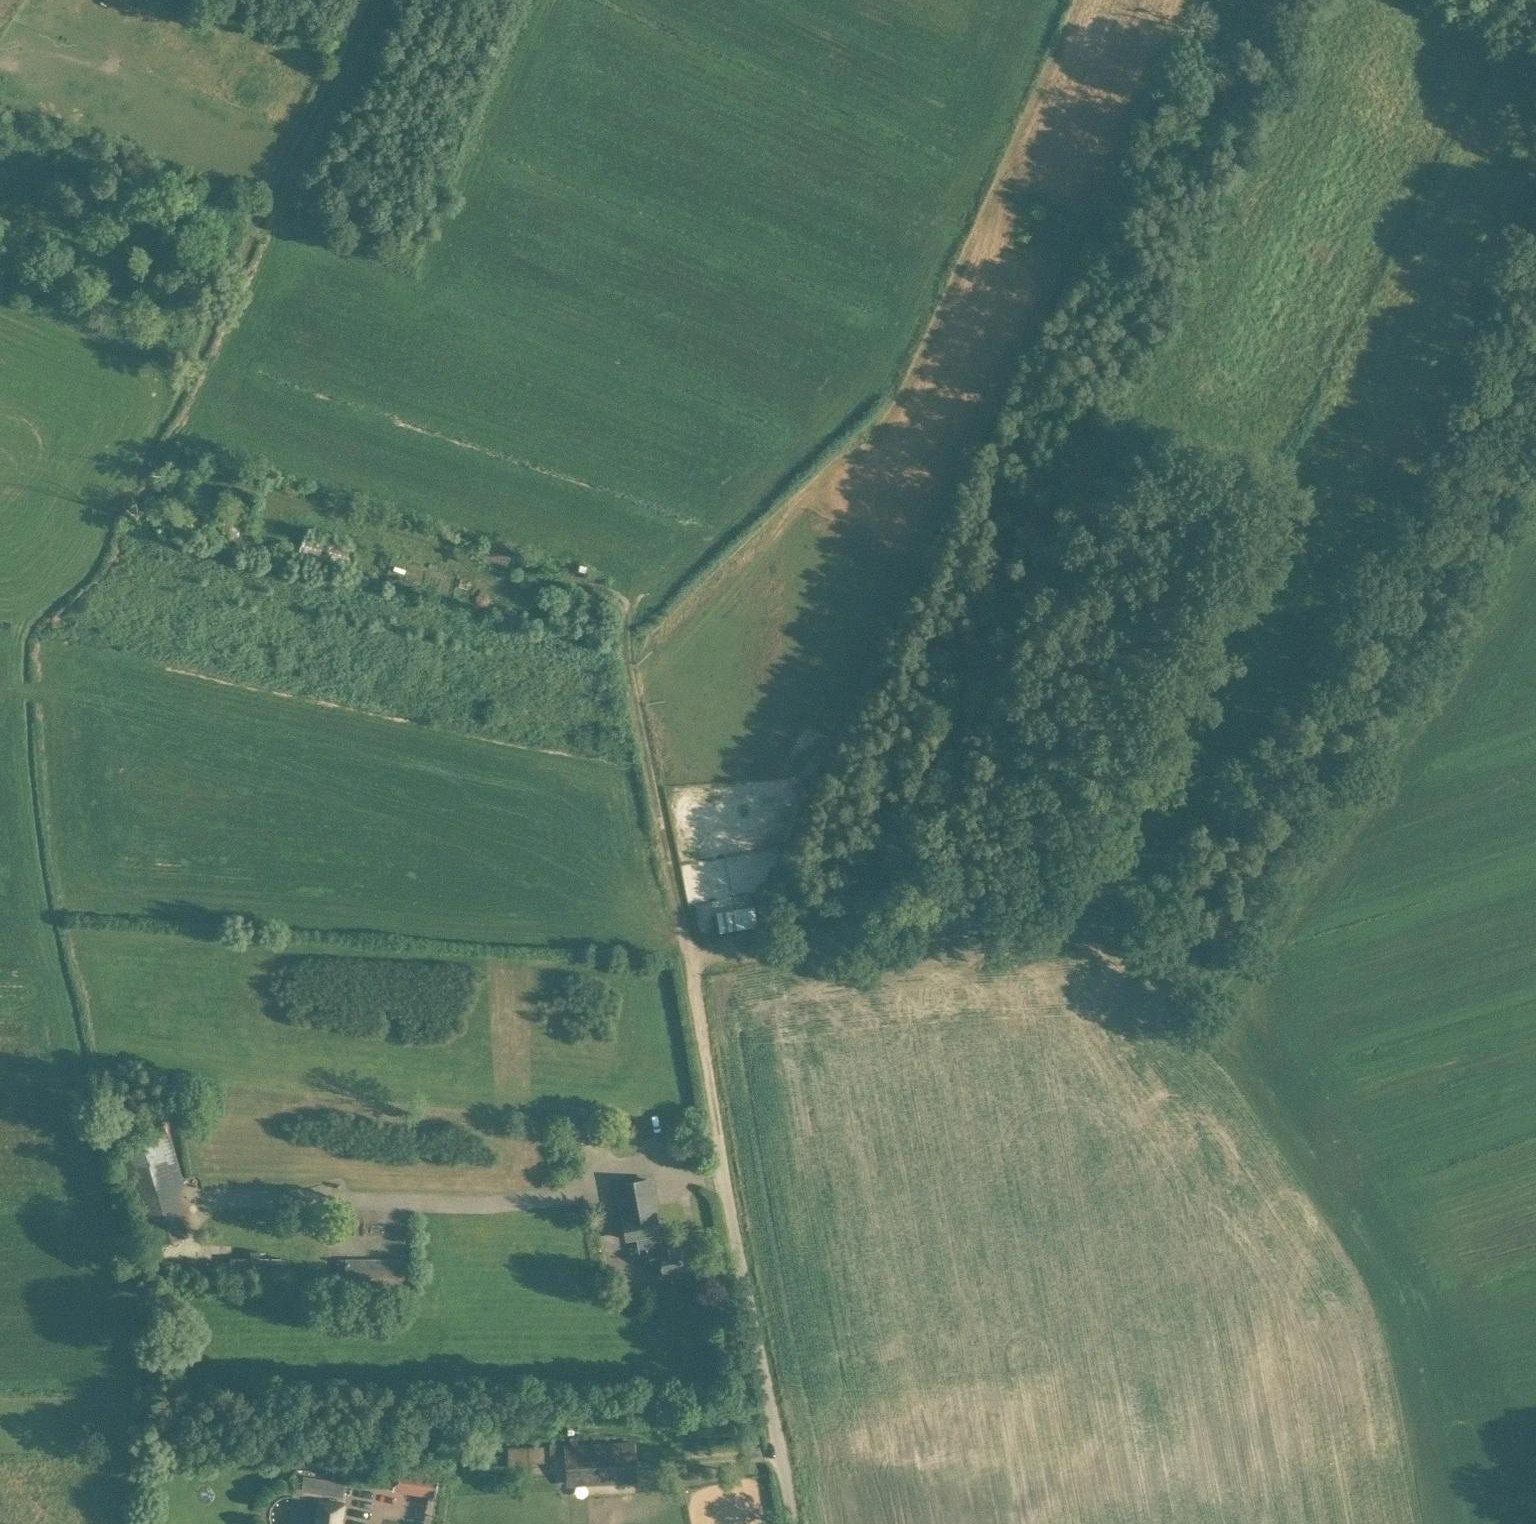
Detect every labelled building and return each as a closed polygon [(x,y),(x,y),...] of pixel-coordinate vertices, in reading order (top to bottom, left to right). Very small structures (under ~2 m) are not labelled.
[(753,905),(716,913),(720,929),(756,922),(753,905)] [(120,1163),(119,1163),(121,1172),(132,1169),(155,1246),(187,1236),(176,1196),(175,1196),(180,1182),(182,1182),(165,1123),(155,1126),(158,1136),(123,1146),(125,1151),(125,1153),(126,1155),(125,1156),(125,1158),(124,1159),(123,1161),(122,1162),(120,1163)] [(570,1133),(584,1134),(584,1125),(571,1124),(570,1133)] [(649,1179),(630,1183),(617,1185),(627,1239),(637,1237),(640,1254),(650,1252),(652,1264),(662,1262),(665,1277),(697,1271),(692,1243),(661,1249),(658,1233),(659,1233),(649,1179)] [(339,1259),(338,1285),(347,1285),(347,1259),(339,1259)] [(373,1259),(373,1285),(399,1286),(400,1260),(373,1259)] [(633,1478),(631,1441),(611,1442),(565,1444),(566,1481),(613,1479),(633,1478)] [(543,1445),(507,1447),(508,1469),(532,1468),(531,1460),(543,1459),(543,1445)] [(392,1491),(434,1497),(437,1475),(395,1469),(392,1491)] [(302,1490),(317,1492),(319,1477),(304,1475),(302,1490)] [(346,1503),(318,1498),(314,1523),(343,1523),(346,1503)]
